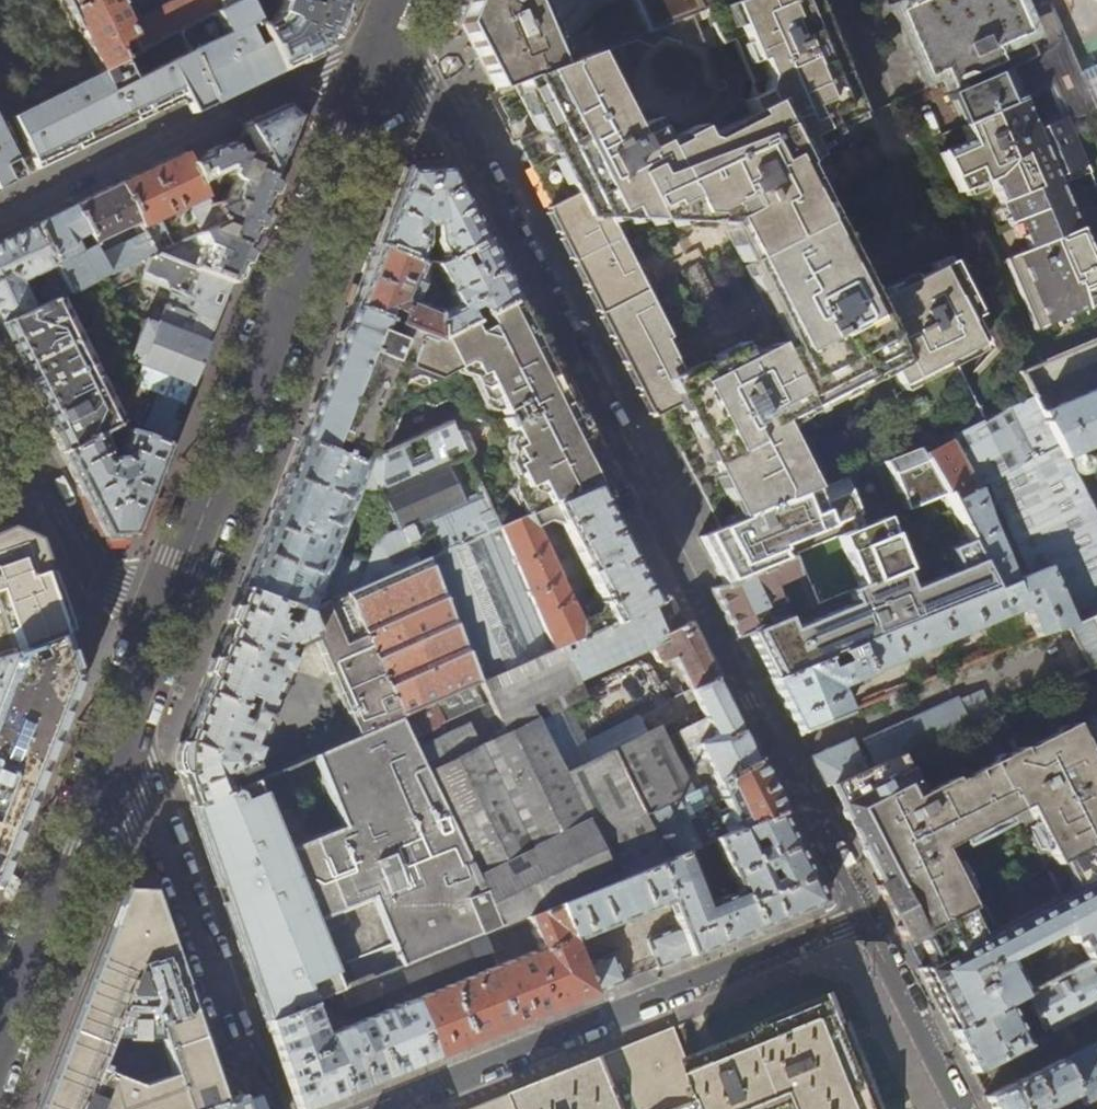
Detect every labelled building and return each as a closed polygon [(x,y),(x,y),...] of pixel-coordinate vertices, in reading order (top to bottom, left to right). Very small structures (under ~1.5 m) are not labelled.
[(71,32),(76,30),(96,73),(119,61),(111,44),(127,37),(134,53),(177,31),(186,27),(214,13),(239,0),(178,0),(124,27),(115,7),(118,5),(115,0),(56,0),(71,32)] [(247,6),(244,0),(239,0),(214,13),(224,34),(197,47),(186,27),(177,31),(212,105),(242,90),(278,73),(257,27),(247,6)] [(280,2),(275,16),(269,22),(257,27),(278,73),(312,57),(321,52),(330,30),(342,0),(280,0),(280,2)] [(462,21),(460,25),(477,57),(495,93),(525,81),(567,65),(535,0),(470,0),(462,21)] [(618,352),(647,409),(653,419),(663,414),(684,456),(706,446),(714,462),(693,472),(721,528),(811,492),(782,435),(810,421),(815,430),(891,392),(919,447),(922,452),(985,421),(954,359),(985,343),(973,320),(979,316),(952,262),(872,302),(874,307),(864,312),(800,184),(798,185),(791,171),(815,159),(811,149),(835,136),(831,127),(860,112),(842,69),(813,0),(698,0),(703,12),(649,33),(567,65),(525,81),(544,116),(549,126),(522,140),(581,258),(576,261),(549,207),(545,209),(553,223),(595,306),(618,352)] [(649,33),(703,12),(698,0),(633,0),(649,33)] [(912,64),(922,89),(942,81),(959,126),(1051,86),(1014,0),(886,0),(912,64)] [(71,154),(153,115),(176,104),(185,99),(192,114),(212,105),(177,31),(134,53),(119,61),(96,73),(0,119),(0,187),(71,154)] [(1064,116),(1034,128),(1022,100),(929,140),(954,191),(988,178),(1008,223),(1015,220),(1027,249),(1004,259),(1033,330),(1096,304),(1096,251),(1086,256),(1060,190),(1057,184),(1088,170),(1066,120),(1064,116)] [(243,126),(248,135),(271,179),(281,153),(295,117),(283,106),(243,126)] [(248,135),(187,164),(202,192),(224,182),(230,185),(224,201),(210,208),(218,224),(201,232),(186,239),(188,243),(197,240),(199,244),(201,245),(195,260),(182,256),(179,264),(230,284),(254,223),(271,179),(248,135)] [(581,258),(522,140),(517,143),(549,207),(576,261),(581,258)] [(148,171),(118,185),(137,222),(145,237),(153,254),(170,246),(157,220),(188,206),(201,232),(218,224),(210,208),(202,192),(187,164),(182,154),(148,171)] [(485,241),(464,200),(448,168),(404,169),(383,224),(374,246),(431,268),(437,265),(485,241)] [(1060,190),(1090,177),(1088,170),(1057,184),(1060,190)] [(97,195),(74,206),(86,232),(87,233),(92,244),(137,222),(118,185),(97,195)] [(50,218),(34,225),(69,293),(85,285),(105,276),(108,274),(99,258),(94,246),(76,254),(71,245),(83,240),(86,232),(74,206),(50,218)] [(69,293),(34,225),(0,241),(0,324),(51,301),(69,293)] [(108,274),(153,254),(145,237),(99,258),(108,274)] [(500,270),(485,241),(437,265),(450,291),(449,293),(454,305),(434,315),(435,340),(515,300),(500,270)] [(432,290),(431,268),(374,246),(360,282),(350,308),(435,340),(434,315),(433,311),(412,302),(419,284),(432,290)] [(179,264),(153,254),(108,274),(105,276),(112,291),(139,280),(168,292),(154,326),(142,321),(127,362),(139,366),(132,385),(182,406),(200,360),(218,315),(230,284),(179,264)] [(534,337),(515,300),(435,340),(350,308),(338,338),(298,441),(358,463),(386,451),(387,450),(408,398),(434,408),(455,398),(466,420),(489,429),(492,436),(477,486),(497,528),(595,485),(584,461),(574,440),(579,437),(580,435),(581,430),(580,428),(575,417),(573,418),(534,337)] [(51,301),(0,324),(0,330),(30,390),(61,453),(112,427),(166,447),(179,413),(182,406),(132,385),(118,380),(95,391),(51,301)] [(776,354),(789,346),(786,340),(773,348),(776,354)] [(1040,412),(1063,458),(1096,444),(1096,388),(1040,412)] [(945,495),(970,543),(995,589),(772,681),(799,734),(845,714),(835,687),(849,682),(850,687),(869,679),(868,675),(1025,608),(1037,637),(1067,625),(1096,613),(1096,524),(1063,458),(1040,412),(1032,396),(985,421),(922,452),(945,495)] [(387,450),(386,451),(358,463),(298,441),(268,516),(239,590),(302,614),(424,560),(497,528),(477,486),(449,422),(387,450)] [(139,516),(147,495),(150,487),(166,447),(112,427),(61,453),(81,492),(104,537),(108,537),(130,535),(131,535),(135,526),(139,516)] [(714,462),(706,446),(684,456),(688,464),(693,472),(714,462)] [(922,452),(919,447),(884,462),(904,512),(945,495),(922,452)] [(811,492),(721,528),(703,536),(719,575),(723,587),(791,558),(792,558),(791,555),(780,559),(776,548),(858,515),(843,478),(811,492)] [(655,603),(654,602),(624,542),(595,485),(497,528),(424,560),(477,682),(479,681),(560,645),(655,603)] [(144,518),(153,497),(147,495),(139,516),(144,518)] [(904,569),(885,520),(838,539),(858,587),(900,570),(904,569)] [(137,537),(141,528),(135,526),(131,535),(137,537)] [(61,634),(61,633),(69,630),(44,560),(38,541),(11,527),(0,532),(0,654),(61,634)] [(130,544),(130,535),(108,537),(108,545),(126,544),(130,544)] [(785,617),(747,632),(772,681),(995,589),(970,543),(948,552),(956,570),(909,590),(900,570),(858,587),(847,592),(852,604),(790,629),(785,617)] [(723,587),(712,591),(723,613),(735,637),(747,632),(785,617),(786,616),(774,586),(798,576),(791,558),(723,587)] [(477,682),(424,560),(302,614),(239,590),(219,642),(182,735),(173,758),(182,784),(186,796),(190,808),(256,779),(248,761),(281,675),(287,676),(292,664),(286,662),(290,651),(289,648),(313,636),(356,735),(397,717),(477,682)] [(667,598),(655,603),(560,645),(577,681),(650,645),(658,661),(662,662),(674,658),(690,690),(716,677),(696,637),(688,622),(682,625),(667,598)] [(1067,625),(1086,671),(1096,666),(1096,613),(1067,625)] [(61,634),(0,654),(0,871),(69,694),(76,677),(61,634)] [(585,697),(577,681),(560,645),(479,681),(490,702),(439,726),(443,736),(413,750),(499,927),(513,921),(663,860),(643,817),(758,759),(750,743),(739,721),(716,677),(690,690),(698,707),(610,752),(610,753),(564,779),(536,721),(568,705),(585,697)] [(409,742),(413,750),(443,736),(439,726),(490,702),(479,681),(477,682),(397,717),(409,742)] [(587,744),(568,705),(536,721),(564,779),(610,753),(610,752),(698,707),(690,690),(587,744)] [(875,766),(901,754),(967,724),(957,701),(865,742),(875,766)] [(499,927),(413,750),(409,742),(397,717),(356,735),(256,779),(190,808),(203,845),(229,919),(265,1023),(311,1004),(326,998),(499,927)] [(918,939),(932,965),(920,971),(951,1032),(1004,1004),(1022,995),(1096,956),(1096,718),(1078,728),(1075,724),(1022,751),(1021,750),(950,786),(948,783),(921,796),(901,754),(875,766),(865,771),(831,786),(882,885),(878,888),(886,904),(890,902),(897,914),(904,928),(899,930),(907,945),(918,939)] [(814,763),(827,788),(831,786),(865,771),(851,741),(811,758),(814,763)] [(769,781),(758,759),(643,817),(663,860),(684,851),(691,848),(707,842),(714,839),(778,813),(784,810),(769,781)] [(786,917),(823,902),(808,873),(789,835),(778,813),(714,839),(736,890),(706,902),(684,851),(663,860),(513,921),(550,1012),(626,982),(624,977),(622,978),(612,953),(581,966),(571,941),(668,902),(678,927),(646,940),(656,965),(654,965),(656,970),(786,917)] [(711,851),(707,842),(691,848),(695,858),(711,851)] [(36,1108),(203,1108),(223,1103),(181,984),(149,890),(136,890),(122,890),(93,963),(69,1023),(42,1093),(36,1108)] [(513,921),(499,927),(326,998),(332,1013),(382,993),(381,991),(471,954),(473,958),(491,951),(496,965),(323,1035),(311,1004),(265,1023),(280,1066),(295,1108),(309,1108),(367,1086),(550,1012),(513,921)] [(1022,995),(1042,1035),(1096,1007),(1096,956),(1022,995)] [(808,1009),(836,998),(834,992),(754,1023),(757,1029),(764,1027),(808,1009)] [(850,1030),(847,1022),(837,997),(836,998),(808,1009),(764,1027),(757,1029),(687,1057),(675,1027),(577,1067),(471,1108),(676,1108),(682,1107),(703,1098),(707,1108),(749,1108),(797,1090),(805,1108),(881,1108),(850,1030)] [(1004,1004),(951,1032),(959,1048),(972,1073),(1025,1046),(1004,1004)] [(852,1020),(847,1022),(850,1030),(881,1108),(887,1108),(852,1020)] [(985,1098),(990,1108),(1048,1108),(1047,1107),(1053,1104),(1056,1108),(1072,1108),(1075,1107),(1096,1096),(1096,1042),(985,1098)] [(1075,1107),(1076,1108),(1096,1108),(1096,1096),(1075,1107)] [(223,1103),(203,1108),(244,1108),(240,1097),(223,1103)] [(703,1098),(682,1107),(683,1108),(707,1108),(703,1098)]
